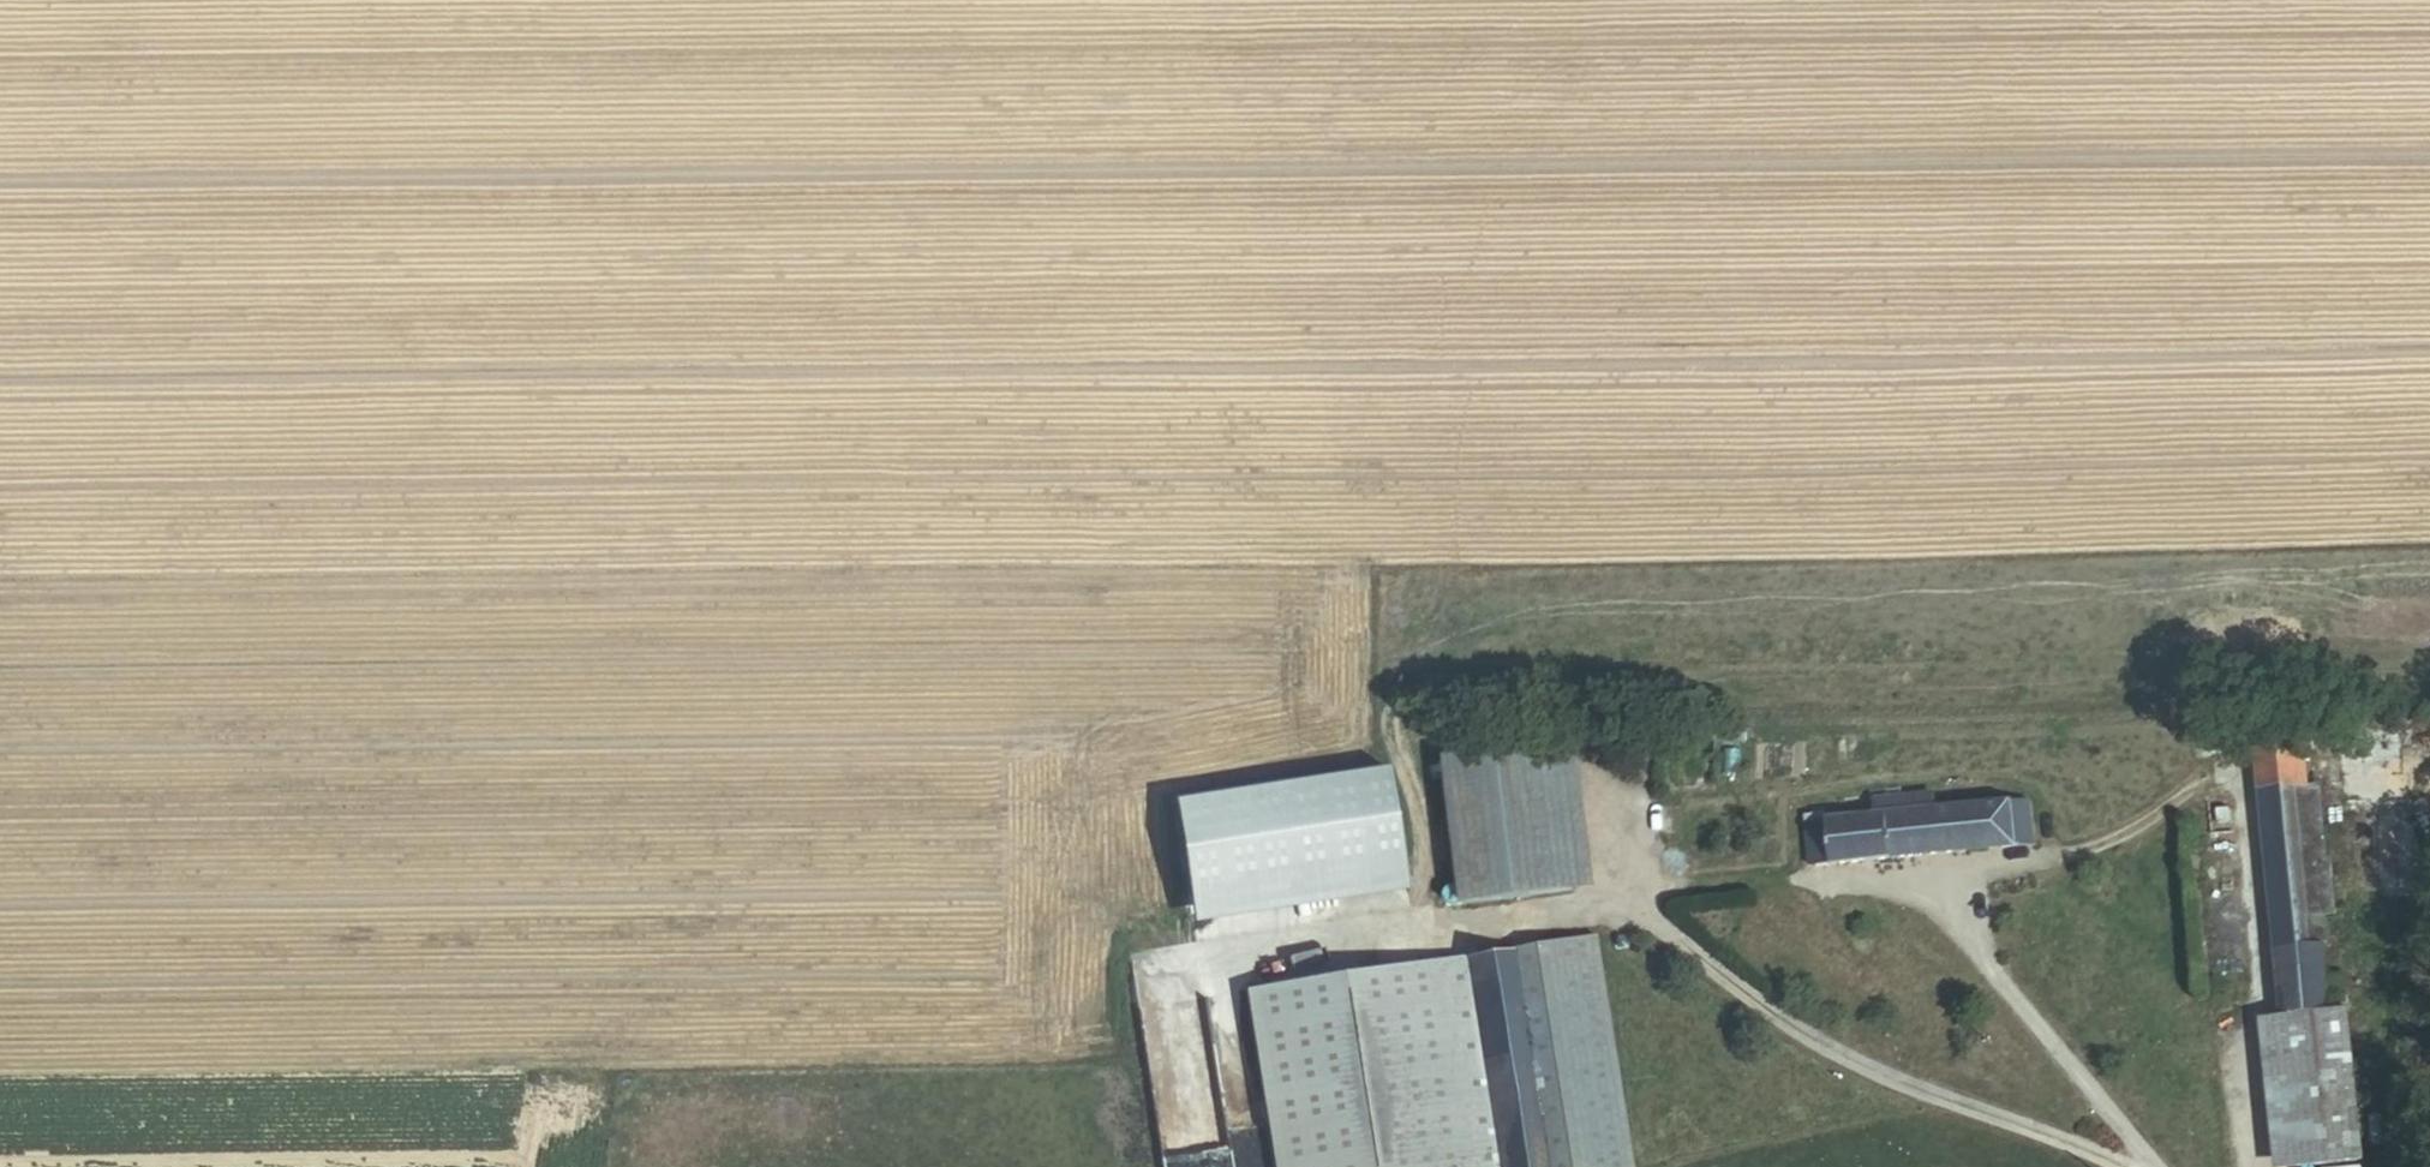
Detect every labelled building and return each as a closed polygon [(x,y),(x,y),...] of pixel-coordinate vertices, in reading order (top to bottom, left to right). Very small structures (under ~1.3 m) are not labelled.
[(2334,844),(2331,844),(2324,780),(2313,781),(2309,742),(2255,748),(2283,1014),(2351,1007),(2348,973),(2333,975),(2330,945),(2335,945),(2332,912),(2341,911),(2334,844)] [(1576,744),(1445,760),(1464,903),(1594,887),(1576,744)] [(1813,864),(1814,864),(2038,842),(2034,796),(1939,805),(1937,789),(1876,795),(1877,811),(1830,816),(1829,807),(1808,809),(1813,864)] [(1248,993),(1277,1166),(1637,1166),(1598,935),(1248,993)] [(2299,1163),(2367,1156),(2351,1007),(2283,1014),(2299,1163)] [(2280,1165),(2299,1163),(2283,1014),(2264,1016),(2280,1165)]
